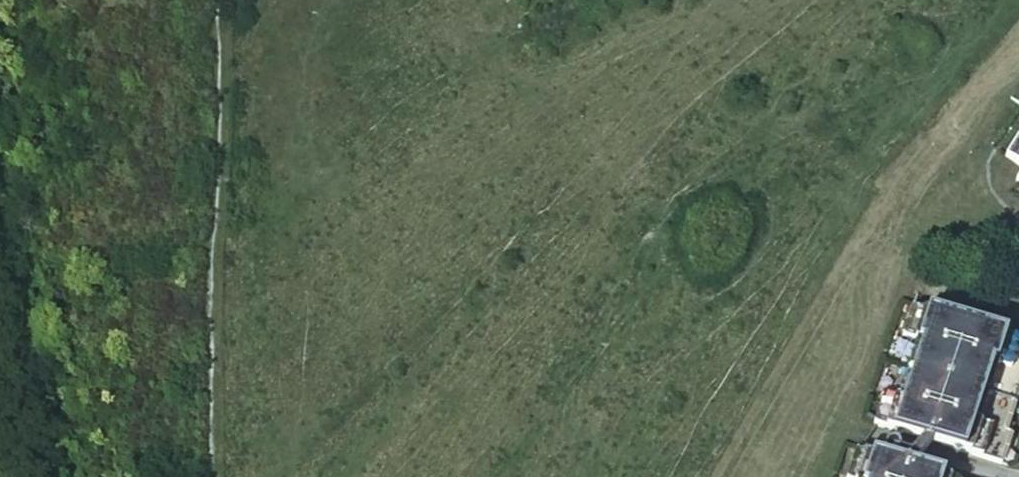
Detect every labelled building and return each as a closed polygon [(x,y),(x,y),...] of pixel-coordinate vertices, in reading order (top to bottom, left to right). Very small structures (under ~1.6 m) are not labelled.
[(1018,136),(1014,133),(1003,152),(1018,162),(1018,134),(1018,136)] [(995,460),(1005,430),(998,428),(1017,369),(1018,370),(1018,336),(906,299),(896,329),(911,334),(892,392),(877,388),(867,419),(908,432),(936,441),(947,445),(995,460)] [(916,467),(936,441),(908,432),(887,456),(916,467)] [(937,474),(916,467),(887,456),(847,443),(836,474),(847,476),(948,476),(937,474)]
